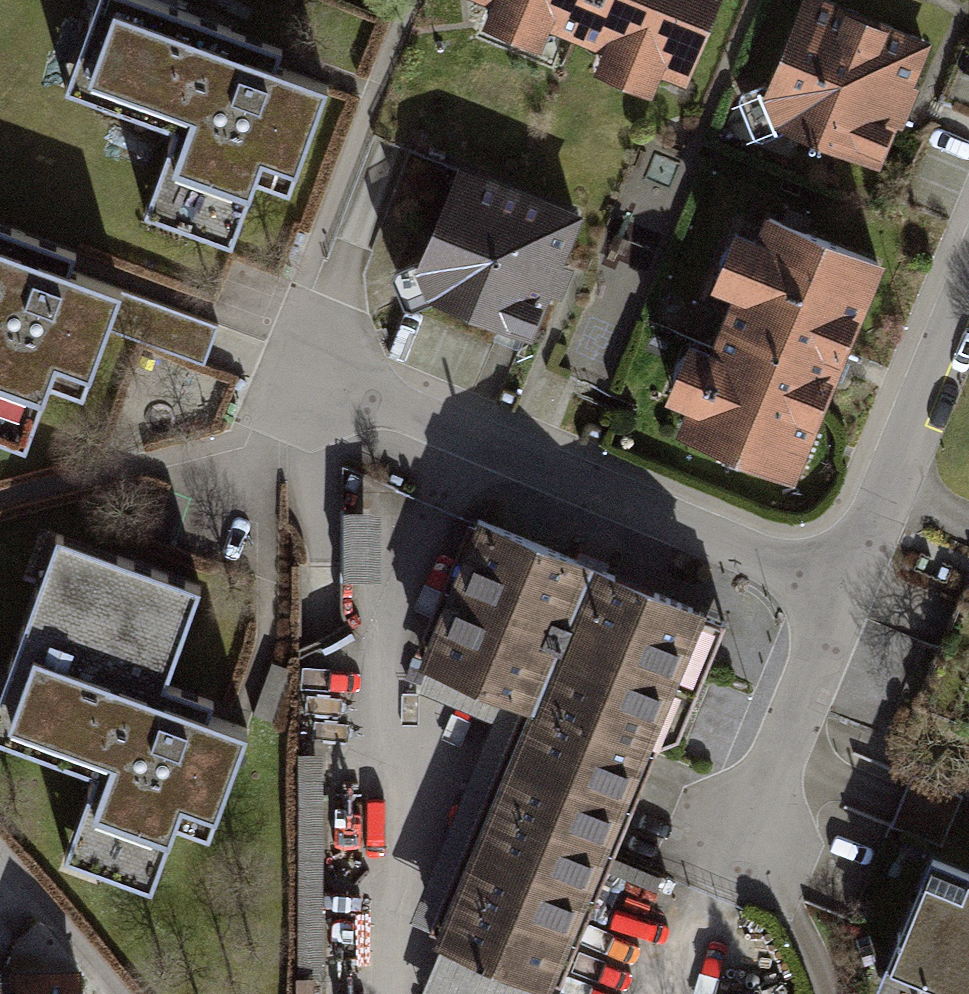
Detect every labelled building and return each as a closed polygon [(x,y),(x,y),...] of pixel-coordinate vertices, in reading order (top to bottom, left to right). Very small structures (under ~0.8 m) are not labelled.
[(140,0),(96,0),(60,97),(170,137),(142,215),(228,246),(251,183),(287,196),(326,89),(276,71),(283,52),(140,0)] [(488,5),(480,26),(541,51),(549,30),(601,51),(592,73),(650,96),(658,75),(685,86),(720,0),(477,0),(488,5)] [(762,100),(777,132),(885,174),(936,45),(822,0),(802,0),(762,100)] [(580,216),(460,169),(417,275),(430,306),(529,345),(580,216)] [(688,412),(678,435),(790,482),(882,267),(766,218),(756,240),(737,232),(711,293),(733,302),(711,354),(691,345),(667,403),(688,412)] [(0,228),(0,447),(22,455),(47,388),(79,399),(104,331),(118,292),(66,273),(73,255),(0,228)] [(216,328),(118,292),(104,331),(202,367),(209,347),(216,328)] [(384,499),(350,499),(349,569),(384,570),(384,499)] [(412,670),(528,718),(434,948),(547,993),(553,993),(706,617),(472,523),(412,670)] [(242,738),(202,724),(209,704),(165,689),(200,589),(56,539),(0,698),(0,742),(96,776),(65,861),(152,891),(173,830),(205,841),(242,738)] [(928,862),(865,993),(968,993),(968,878),(928,862)] [(12,967),(0,968),(0,993),(14,993),(12,967)] [(300,993),(321,993),(320,972),(299,973),(300,993)]
